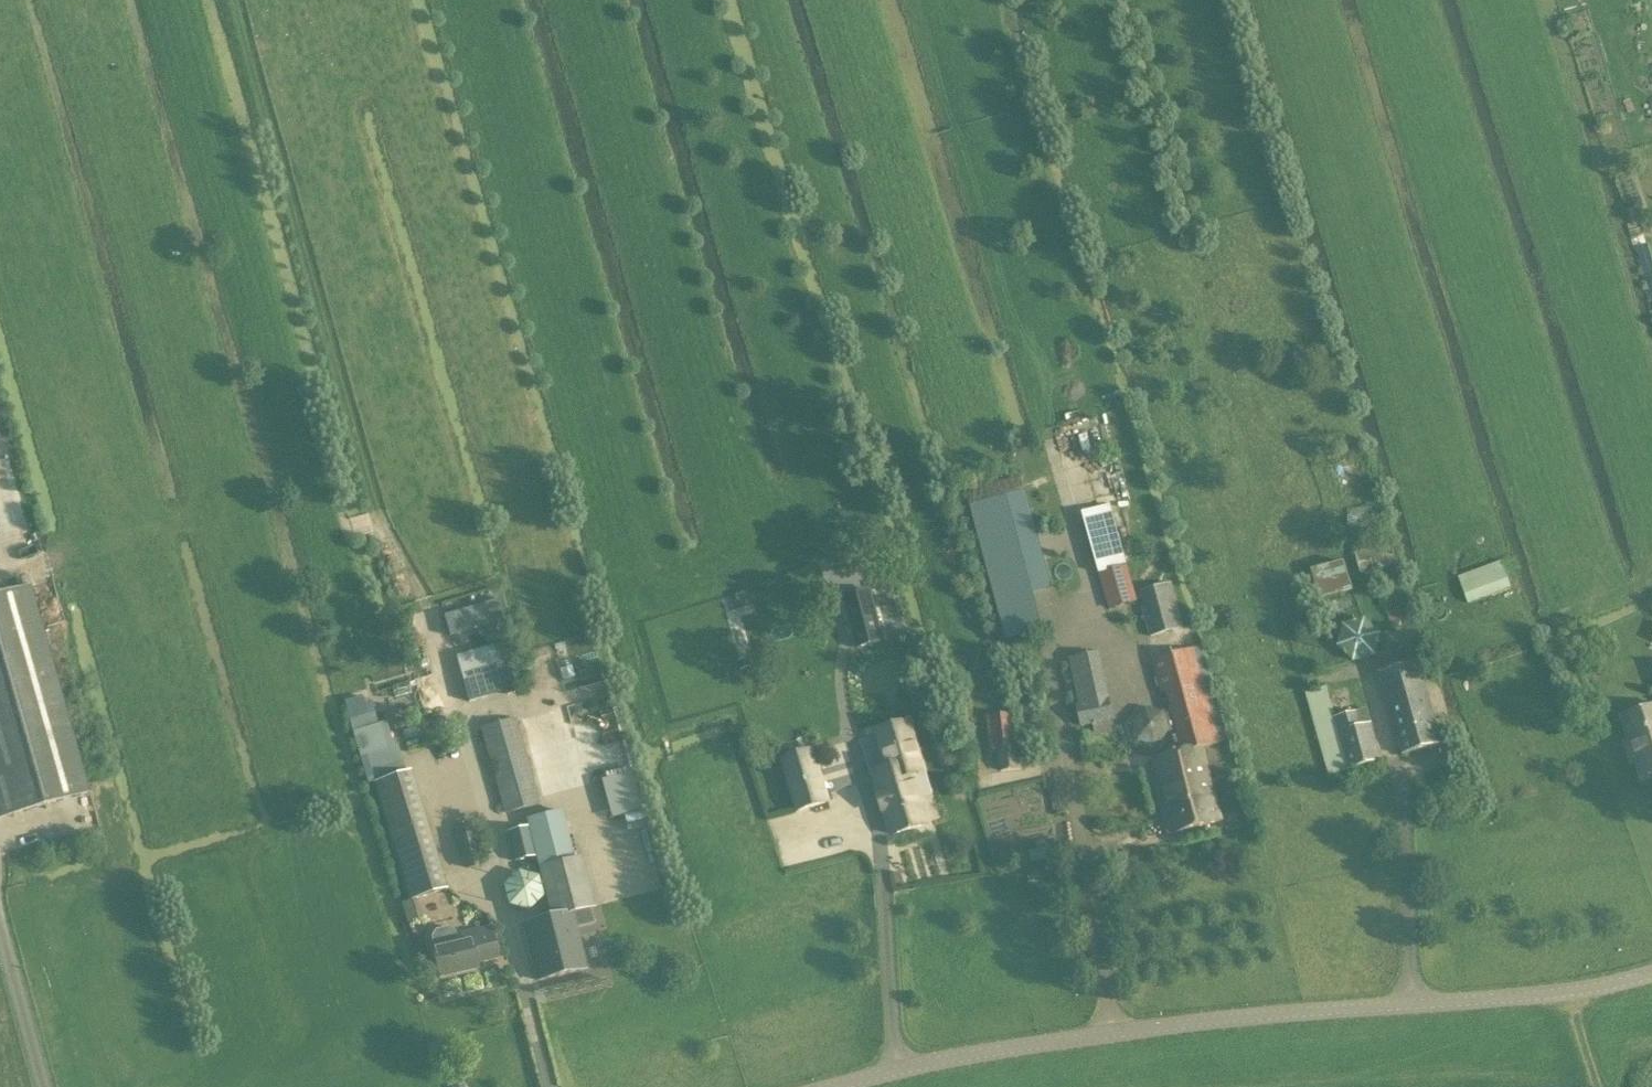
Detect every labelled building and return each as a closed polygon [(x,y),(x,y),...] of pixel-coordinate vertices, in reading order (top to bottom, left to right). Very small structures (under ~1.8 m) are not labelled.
[(1051,588),(1026,493),(970,508),(1005,642),(1044,631),(1034,593),(1051,588)] [(1365,506),(1346,509),(1347,525),(1367,522),(1365,506)] [(1111,507),(1083,514),(1099,574),(1127,566),(1111,507)] [(1361,573),(1396,563),(1389,538),(1354,548),(1361,573)] [(1466,603),(1510,587),(1500,561),(1457,577),(1466,603)] [(1343,563),(1312,569),(1321,597),(1351,591),(1343,563)] [(1137,601),(1127,566),(1099,574),(1109,609),(1137,601)] [(1182,627),(1174,600),(1169,581),(1141,589),(1146,608),(1142,609),(1150,636),(1182,627)] [(89,793),(30,585),(0,593),(0,818),(89,793)] [(749,590),(736,594),(739,604),(740,608),(753,605),(749,590)] [(871,591),(843,598),(856,648),(884,641),(871,591)] [(497,601),(444,616),(449,635),(503,619),(504,619),(499,600),(497,601)] [(1401,606),(1387,611),(1391,622),(1405,617),(1401,606)] [(1343,624),(1337,646),(1353,661),(1374,655),(1379,634),(1364,619),(1343,624)] [(1218,743),(1193,649),(1152,660),(1160,693),(1166,691),(1181,751),(1153,759),(1170,820),(1164,821),(1168,835),(1221,821),(1201,748),(1218,743)] [(1096,654),(1069,659),(1079,705),(1077,706),(1082,726),(1114,720),(1109,699),(1106,700),(1096,654)] [(749,657),(739,660),(741,668),(752,665),(749,657)] [(1402,754),(1441,743),(1418,661),(1379,672),(1402,754)] [(1329,775),(1380,760),(1366,710),(1336,719),(1327,687),(1306,693),(1329,775)] [(362,696),(344,702),(352,733),(377,726),(371,703),(365,705),(362,696)] [(1623,715),(1630,739),(1626,740),(1632,758),(1636,757),(1642,775),(1651,772),(1651,705),(1623,715)] [(1011,715),(988,717),(992,750),(998,749),(1000,771),(1020,769),(1020,768),(1018,747),(1015,747),(1012,715),(1011,715)] [(506,814),(539,804),(514,719),(481,729),(506,814)] [(880,731),(891,767),(874,772),(880,794),(878,795),(883,812),(885,811),(892,835),(927,824),(914,777),(926,773),(910,722),(880,731)] [(828,802),(812,751),(783,760),(798,811),(828,802)] [(449,889),(411,771),(373,783),(410,901),(449,889)] [(528,827),(507,832),(514,862),(536,856),(551,917),(524,924),(538,981),(585,969),(571,913),(594,908),(581,857),(573,859),(561,811),(527,820),(528,827)] [(1039,869),(1026,872),(1029,884),(1041,881),(1039,869)] [(518,873),(504,887),(509,906),(528,911),(542,897),(537,878),(518,873)] [(448,928),(435,931),(431,938),(433,947),(432,947),(440,978),(479,969),(477,964),(499,959),(491,927),(469,933),(470,938),(457,941),(455,932),(448,928)]
